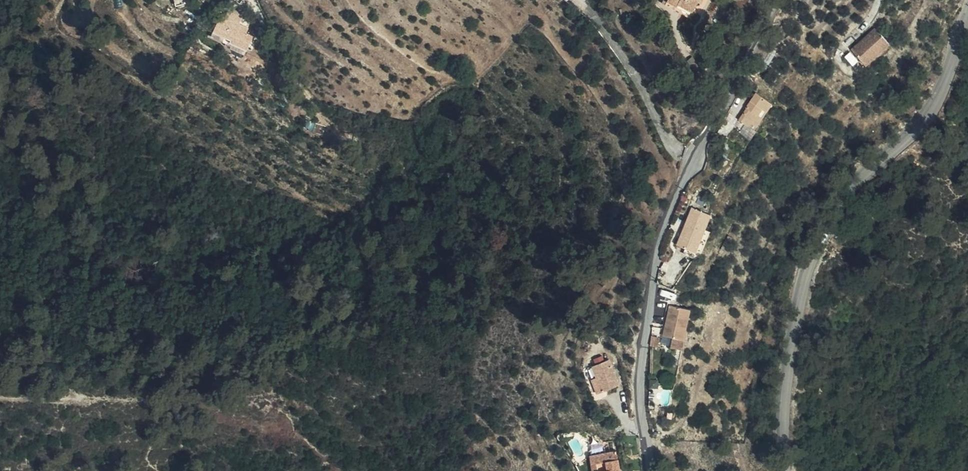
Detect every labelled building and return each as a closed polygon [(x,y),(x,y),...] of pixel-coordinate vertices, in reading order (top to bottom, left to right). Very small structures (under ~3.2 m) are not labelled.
[(227,52),(243,59),(248,46),(242,43),(247,32),(217,19),(208,43),(220,48),(222,44),(230,47),(227,52)] [(855,21),(829,41),(843,58),(868,38),(855,21)] [(241,65),(243,59),(227,52),(230,47),(222,44),(220,48),(208,43),(206,48),(225,56),(224,58),(241,65)] [(746,118),(752,122),(768,98),(752,88),(741,104),(741,105),(734,116),(744,122),(746,118)] [(680,242),(697,249),(710,211),(693,205),(680,242)] [(685,337),(693,307),(673,301),(665,331),(685,337)] [(653,343),(672,345),(673,335),(663,334),(663,337),(653,336),(653,343)] [(598,374),(602,387),(619,382),(611,357),(606,358),(603,350),(594,353),(597,361),(594,362),(598,374)] [(596,389),(602,387),(598,374),(592,376),(596,389)] [(597,468),(597,470),(619,470),(616,447),(599,449),(600,457),(596,458),(597,468)] [(591,469),(597,468),(596,458),(600,457),(599,449),(589,450),(591,469)]
